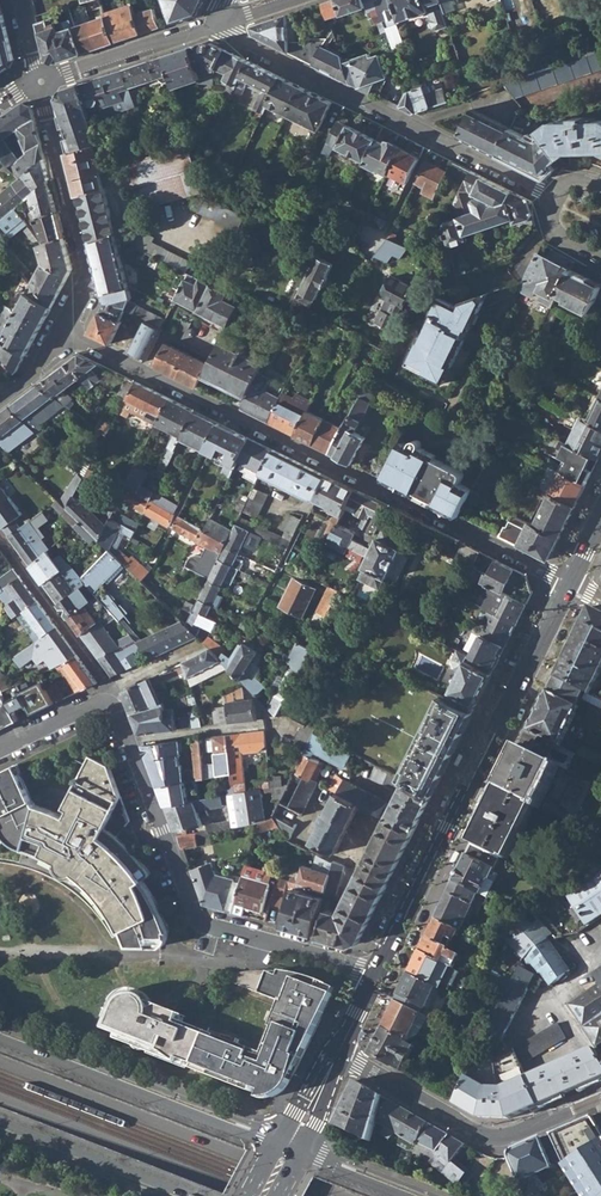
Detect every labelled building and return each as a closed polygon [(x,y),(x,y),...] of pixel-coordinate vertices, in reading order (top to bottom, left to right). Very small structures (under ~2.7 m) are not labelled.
[(172,22),(197,14),(204,0),(164,0),(172,22)] [(377,2),(377,1),(377,0),(330,0),(323,2),(328,19),(377,2)] [(433,16),(435,23),(432,27),(435,33),(439,35),(449,32),(443,15),(438,0),(379,0),(377,1),(377,2),(385,26),(398,22),(401,26),(433,16)] [(443,15),(453,12),(449,0),(438,0),(443,15)] [(9,69),(14,59),(0,3),(0,75),(9,69)] [(106,13),(107,16),(115,42),(142,32),(136,14),(133,4),(106,13)] [(154,8),(136,14),(142,32),(160,26),(154,8)] [(56,62),(69,57),(61,31),(58,23),(54,9),(36,14),(47,57),(56,62)] [(253,35),(316,66),(325,48),(329,39),(311,37),(310,40),(294,42),(287,21),(291,20),(288,14),(251,26),(250,27),(253,35)] [(107,16),(91,21),(99,47),(115,42),(107,16)] [(58,23),(61,31),(76,27),(75,26),(73,18),(58,23)] [(91,21),(75,26),(76,27),(84,52),(99,47),(91,21)] [(69,57),(84,52),(76,27),(61,31),(69,57)] [(203,42),(165,55),(173,82),(175,90),(201,81),(198,72),(216,67),(218,62),(225,50),(212,43),(203,42)] [(568,53),(571,60),(588,54),(585,47),(568,53)] [(316,66),(350,83),(345,66),(342,56),(325,48),(316,66)] [(247,61),(225,50),(218,62),(228,67),(225,83),(237,84),(247,61)] [(554,65),(540,70),(526,75),(503,83),(514,97),(600,68),(600,50),(588,54),(571,60),(554,65)] [(354,63),(345,66),(350,83),(371,93),(376,81),(388,77),(380,54),(372,57),(371,53),(353,59),(354,63)] [(165,55),(126,68),(131,86),(135,101),(140,100),(137,87),(166,78),(167,81),(168,82),(169,82),(173,82),(165,55)] [(537,62),(540,70),(554,65),(551,57),(537,62)] [(281,78),(247,61),(237,84),(234,89),(238,91),(240,88),(243,90),(244,86),(259,94),(253,107),(256,108),(254,112),(256,113),(253,120),(259,122),(260,120),(281,78)] [(126,68),(80,84),(89,112),(126,100),(123,89),(131,86),(126,68)] [(300,87),(281,78),(260,120),(280,130),(287,115),(300,87)] [(400,107),(415,114),(416,113),(455,99),(449,79),(407,92),(400,107)] [(55,101),(66,144),(68,152),(88,146),(94,145),(99,143),(92,120),(91,117),(89,112),(80,84),(60,90),(55,101)] [(136,105),(135,101),(131,86),(123,89),(126,100),(89,112),(91,117),(92,120),(136,105)] [(332,103),(300,87),(287,115),(319,130),(332,103)] [(3,116),(0,118),(0,157),(2,161),(8,166),(22,179),(45,160),(32,107),(23,103),(3,116)] [(459,136),(497,155),(508,132),(510,128),(472,109),(459,136)] [(584,120),(583,117),(572,118),(572,120),(552,121),(539,130),(545,137),(560,157),(568,151),(600,149),(600,119),(584,120)] [(334,146),(365,162),(376,140),(381,128),(371,123),(366,134),(339,121),(322,153),(329,156),(334,146)] [(539,142),(510,128),(508,132),(497,155),(537,174),(544,178),(554,168),(551,164),(560,157),(545,137),(539,142)] [(386,173),(387,172),(399,147),(387,141),(386,144),(376,140),(365,162),(364,164),(375,169),(376,167),(386,173)] [(191,144),(151,156),(131,162),(141,199),(144,210),(205,193),(204,190),(199,173),(197,167),(191,144)] [(115,230),(100,172),(102,172),(94,145),(88,146),(68,152),(89,242),(116,236),(116,238),(127,243),(129,244),(144,251),(158,259),(164,249),(164,248),(152,242),(154,238),(138,230),(136,234),(135,233),(123,227),(115,230)] [(411,153),(399,147),(387,172),(407,182),(420,154),(413,150),(411,153)] [(45,160),(22,179),(14,185),(26,200),(33,195),(50,180),(45,160)] [(443,176),(462,186),(470,171),(450,161),(446,170),(426,161),(415,181),(425,186),(423,191),(433,195),(443,176)] [(462,186),(462,187),(486,199),(489,210),(506,201),(510,191),(470,171),(462,186)] [(50,180),(33,195),(38,209),(33,211),(32,213),(36,226),(39,224),(47,244),(64,237),(57,213),(58,212),(58,210),(50,180)] [(17,208),(22,204),(26,200),(14,185),(0,196),(0,222),(17,208)] [(442,229),(448,247),(468,241),(467,235),(508,223),(508,228),(523,239),(534,225),(534,224),(533,221),(533,218),(532,211),(532,208),(533,205),(533,202),(510,191),(506,201),(489,210),(486,199),(462,187),(455,202),(459,215),(446,219),(442,229)] [(239,213),(219,203),(206,197),(206,196),(195,199),(191,206),(200,211),(239,230),(246,216),(239,213)] [(334,224),(355,233),(363,217),(343,206),(334,224)] [(52,307),(72,270),(64,237),(47,244),(43,246),(21,213),(17,208),(0,222),(0,223),(10,236),(22,227),(36,248),(37,247),(39,249),(44,263),(32,284),(52,307)] [(89,242),(102,294),(129,288),(116,238),(116,236),(89,242)] [(391,240),(387,238),(387,237),(381,245),(372,256),(385,262),(389,254),(396,257),(402,245),(391,240)] [(190,262),(164,249),(158,259),(185,272),(190,262)] [(3,254),(24,276),(29,272),(7,250),(3,254)] [(555,300),(558,294),(570,270),(539,254),(523,285),(555,300)] [(294,303),(305,309),(311,297),(313,298),(314,298),(319,286),(322,286),(327,276),(326,275),(331,264),(330,262),(318,256),(294,303)] [(195,275),(202,262),(194,258),(187,271),(195,275)] [(455,271),(457,276),(466,273),(464,267),(455,271)] [(600,289),(600,285),(570,270),(558,294),(567,298),(566,301),(590,313),(593,307),(597,298),(600,289)] [(391,276),(381,296),(392,302),(387,313),(380,310),(374,322),(391,330),(413,287),(391,276)] [(176,298),(225,323),(228,324),(239,304),(226,298),(228,294),(199,279),(197,284),(185,278),(176,298)] [(25,354),(52,307),(32,284),(18,310),(13,308),(12,310),(16,313),(14,318),(11,317),(9,320),(11,322),(3,337),(0,336),(0,337),(0,341),(25,354)] [(551,308),(555,300),(523,285),(519,292),(551,308)] [(129,288),(102,294),(104,303),(89,332),(111,342),(123,321),(121,319),(126,309),(134,313),(137,307),(138,305),(129,301),(131,296),(129,288)] [(422,373),(443,384),(487,293),(461,302),(457,305),(437,297),(430,312),(425,310),(415,331),(420,333),(407,360),(425,369),(422,373)] [(134,313),(145,319),(162,327),(165,320),(137,307),(134,313)] [(179,308),(177,314),(189,320),(192,315),(179,308)] [(233,325),(261,339),(268,325),(240,311),(233,325)] [(177,314),(172,323),(187,330),(191,321),(194,316),(192,315),(189,320),(177,314)] [(146,360),(162,327),(145,319),(129,351),(146,360)] [(224,333),(228,324),(225,323),(220,331),(224,333)] [(14,374),(25,354),(0,341),(0,342),(4,344),(0,351),(0,353),(6,362),(11,370),(14,374)] [(204,374),(249,394),(260,373),(264,364),(245,354),(246,352),(237,348),(236,350),(219,342),(208,365),(204,374)] [(198,385),(204,374),(208,365),(164,344),(154,364),(198,385)] [(37,384),(63,405),(86,387),(88,389),(100,380),(91,368),(97,363),(78,353),(37,384)] [(2,364),(5,377),(11,370),(6,362),(2,364)] [(243,407),(269,421),(280,397),(264,390),(270,378),(260,373),(249,394),(243,407)] [(125,377),(118,392),(126,397),(134,381),(125,377)] [(135,402),(149,410),(161,416),(170,399),(134,381),(126,397),(117,413),(126,418),(135,402)] [(34,430),(36,432),(42,427),(39,424),(57,409),(63,405),(37,384),(9,405),(34,430)] [(371,398),(375,389),(366,385),(362,394),(371,398)] [(418,394),(428,398),(429,394),(420,389),(418,394)] [(117,413),(126,397),(118,392),(113,400),(117,402),(111,412),(116,415),(117,413)] [(269,421),(296,433),(308,411),(293,404),(293,399),(282,393),(280,397),(269,421)] [(590,420),(600,426),(600,396),(596,393),(591,404),(593,405),(592,408),(594,410),(590,420)] [(359,395),(343,428),(331,451),(331,452),(353,463),(368,432),(358,427),(361,420),(360,418),(369,400),(359,395)] [(156,471),(161,475),(169,461),(194,411),(170,399),(161,416),(151,436),(148,442),(152,444),(161,426),(174,433),(156,471)] [(9,405),(0,412),(0,443),(7,450),(34,430),(9,405)] [(194,411),(169,461),(174,464),(183,447),(191,451),(194,444),(204,450),(217,423),(194,411)] [(296,433),(314,442),(325,420),(308,411),(296,433)] [(600,453),(600,426),(590,420),(576,413),(570,426),(575,429),(568,443),(599,458),(600,453)] [(109,414),(98,433),(104,438),(115,417),(109,414)] [(314,442),(331,451),(343,428),(325,420),(314,442)] [(223,470),(230,474),(239,458),(249,438),(223,425),(210,450),(229,459),(223,470)] [(42,427),(36,432),(43,439),(49,434),(42,427)] [(92,442),(100,446),(103,440),(104,438),(98,433),(97,432),(92,442)] [(559,470),(586,484),(599,458),(568,443),(553,435),(545,451),(564,460),(559,470)] [(249,438),(239,458),(262,470),(272,450),(249,438)] [(462,468),(435,455),(436,452),(420,445),(419,443),(417,441),(415,441),(412,441),(410,443),(409,446),(401,442),(389,466),(386,472),(383,478),(390,482),(395,484),(409,492),(417,495),(432,502),(440,507),(448,510),(451,512),(459,515),(470,492),(473,487),(461,480),(463,476),(464,474),(464,473),(464,471),(463,470),(462,468)] [(260,474),(307,498),(320,473),(272,450),(262,470),(260,474)] [(167,498),(177,504),(201,456),(195,452),(187,467),(184,465),(167,498)] [(125,487),(148,500),(154,489),(142,482),(148,469),(143,465),(146,458),(141,456),(125,487)] [(77,473),(82,479),(89,467),(91,462),(85,458),(77,473)] [(378,476),(383,478),(386,472),(389,466),(384,464),(378,476)] [(537,488),(548,493),(559,470),(548,464),(537,488)] [(548,493),(550,494),(575,506),(586,484),(559,470),(548,493)] [(59,500),(67,508),(74,494),(82,479),(77,473),(75,471),(59,500)] [(310,500),(323,475),(320,473),(307,498),(310,500)] [(316,499),(328,477),(325,476),(323,475),(310,500),(312,501),(315,502),(316,499)] [(316,499),(332,507),(344,485),(328,477),(316,499)] [(148,500),(173,513),(175,507),(158,497),(160,493),(162,494),(166,487),(158,482),(154,489),(148,500)] [(233,505),(242,509),(243,507),(252,490),(244,485),(233,505)] [(330,511),(340,515),(344,508),(347,503),(353,490),(344,485),(332,507),(330,511)] [(6,535),(26,521),(0,486),(0,526),(6,535)] [(129,504),(143,512),(148,500),(125,487),(117,504),(127,509),(129,504)] [(252,490),(243,507),(256,514),(266,495),(253,488),(252,490)] [(353,490),(347,503),(357,508),(354,513),(362,517),(357,528),(361,530),(366,519),(365,518),(367,513),(374,517),(379,507),(381,503),(353,490)] [(106,526),(79,499),(74,494),(67,508),(80,521),(96,537),(99,540),(106,526)] [(550,494),(535,525),(559,536),(575,506),(550,494)] [(143,512),(166,525),(173,513),(148,500),(143,512)] [(344,508),(354,513),(357,508),(347,503),(344,508)] [(374,517),(372,521),(378,524),(379,517),(381,518),(382,509),(379,507),(374,517)] [(62,513),(75,526),(80,521),(67,508),(62,513)] [(202,529),(206,522),(181,508),(177,515),(202,529)] [(278,543),(286,547),(300,519),(287,511),(279,526),(284,528),(280,534),(240,514),(235,522),(278,543)] [(120,520),(135,527),(138,521),(124,513),(120,520)] [(226,541),(202,529),(177,515),(171,527),(206,546),(201,554),(195,553),(190,555),(184,564),(208,576),(218,557),(224,544),(226,541)] [(202,529),(226,541),(233,528),(209,516),(206,522),(202,529)] [(108,549),(117,557),(123,551),(116,544),(123,529),(127,531),(125,535),(129,537),(134,529),(111,517),(106,526),(99,540),(108,549)] [(322,536),(328,540),(336,524),(339,519),(335,518),(331,518),(330,521),(332,522),(330,525),(328,524),(322,536)] [(549,558),(559,536),(535,525),(530,522),(527,529),(509,520),(502,536),(549,558)] [(6,535),(29,566),(47,550),(49,548),(26,521),(6,535)] [(379,525),(378,524),(372,521),(366,533),(374,536),(379,525)] [(224,544),(238,551),(247,532),(276,547),(278,543),(235,522),(233,528),(226,541),(224,544)] [(366,556),(368,557),(372,549),(370,548),(352,539),(354,534),(336,524),(328,540),(326,543),(345,553),(348,547),(366,556)] [(359,579),(380,589),(385,578),(386,579),(401,549),(400,549),(405,538),(385,528),(380,538),(378,538),(372,549),(368,557),(363,568),(364,568),(359,579)] [(230,563),(247,571),(249,566),(241,562),(242,561),(234,557),(238,551),(224,544),(218,557),(230,563)] [(461,562),(472,568),(479,553),(462,544),(459,552),(465,554),(461,562)] [(97,589),(106,581),(123,563),(117,557),(108,549),(79,578),(83,583),(92,593),(95,596),(100,601),(111,614),(113,617),(117,621),(128,612),(120,603),(118,605),(113,599),(115,597),(108,589),(102,594),(97,589)] [(47,550),(29,566),(43,584),(68,565),(69,564),(61,553),(53,559),(47,550)] [(125,566),(140,580),(148,571),(140,563),(138,566),(123,551),(117,557),(123,563),(125,566)] [(498,590),(525,604),(531,594),(525,576),(479,553),(472,568),(468,576),(498,590)] [(207,578),(220,584),(230,563),(218,557),(208,576),(207,578)] [(310,560),(306,567),(312,571),(316,563),(310,560)] [(108,583),(125,566),(123,563),(106,581),(108,583)] [(43,584),(57,603),(76,588),(83,583),(79,578),(68,565),(43,584)] [(3,590),(5,587),(14,600),(12,602),(5,607),(12,617),(21,609),(35,599),(11,567),(5,572),(0,576),(0,592),(3,590)] [(300,572),(309,577),(312,571),(306,567),(304,569),(302,568),(300,572)] [(278,604),(299,615),(312,588),(291,577),(278,604)] [(198,597),(211,603),(217,590),(220,584),(207,578),(198,597)] [(83,583),(76,588),(87,602),(95,596),(92,593),(83,583)] [(326,585),(314,611),(324,616),(336,590),(326,585)] [(3,590),(12,602),(14,600),(5,587),(3,590)] [(79,608),(87,602),(76,588),(57,603),(67,617),(79,608)] [(223,594),(217,590),(211,603),(216,606),(223,594)] [(487,612),(515,626),(525,604),(498,590),(487,612)] [(95,596),(87,602),(92,607),(100,601),(95,596)] [(184,624),(195,635),(201,624),(210,629),(214,619),(205,614),(211,603),(198,597),(184,624)] [(21,609),(41,637),(43,636),(56,627),(35,599),(21,609)] [(240,618),(247,622),(253,611),(246,607),(240,618)] [(584,690),(590,692),(600,670),(600,612),(589,607),(556,675),(584,690)] [(67,617),(79,633),(91,624),(96,620),(91,614),(87,618),(79,608),(67,617)] [(318,629),(324,616),(314,611),(308,624),(318,629)] [(482,636),(504,647),(515,626),(487,612),(486,611),(479,626),(475,624),(471,631),(474,632),(482,636)] [(82,637),(98,658),(114,649),(133,639),(128,634),(115,641),(104,627),(110,622),(111,621),(111,620),(110,619),(113,617),(111,614),(94,627),(82,637)] [(170,630),(184,623),(183,623),(181,621),(168,627),(170,630)] [(149,657),(176,644),(195,635),(184,624),(184,623),(170,630),(168,627),(136,643),(141,648),(149,657)] [(94,627),(91,624),(79,633),(82,637),(94,627)] [(35,646),(51,668),(54,667),(63,663),(76,654),(56,627),(43,636),(41,637),(33,643),(29,646),(31,649),(35,646)] [(474,632),(465,649),(473,653),(482,636),(474,632)] [(208,648),(218,657),(223,652),(225,649),(208,635),(202,642),(208,648)] [(471,658),(493,669),(504,647),(482,636),(471,658)] [(245,684),(256,695),(264,687),(254,677),(251,680),(244,673),(256,651),(253,649),(256,644),(246,637),(235,654),(235,655),(232,658),(230,657),(225,653),(223,652),(218,657),(224,663),(245,684)] [(98,658),(111,676),(139,662),(133,653),(141,648),(136,643),(133,639),(114,649),(98,658)] [(298,670),(307,651),(296,645),(286,663),(298,670)] [(218,666),(224,663),(218,657),(208,648),(184,660),(186,668),(188,676),(196,672),(199,677),(219,668),(218,666)] [(461,668),(450,692),(459,697),(456,702),(473,711),(493,669),(471,658),(469,657),(452,648),(447,658),(456,666),(461,668)] [(74,692),(82,689),(96,682),(96,681),(76,654),(63,663),(54,667),(74,692)] [(287,670),(278,687),(288,692),(296,675),(287,670)] [(375,763),(432,793),(473,711),(456,702),(447,698),(393,670),(354,752),(375,763)] [(3,691),(12,686),(9,682),(6,683),(0,673),(0,685),(3,691)] [(565,698),(544,740),(555,746),(559,748),(581,707),(577,703),(584,690),(556,675),(549,689),(565,698)] [(120,691),(129,712),(148,706),(143,692),(152,687),(148,677),(120,691)] [(47,688),(55,702),(64,697),(55,683),(47,688)] [(19,719),(3,691),(0,685),(0,728),(4,726),(3,725),(8,722),(9,724),(19,719)] [(228,704),(230,721),(256,718),(252,703),(249,699),(246,700),(245,696),(241,697),(240,686),(226,692),(228,704)] [(280,707),(288,692),(278,687),(268,707),(276,715),(280,707)] [(549,689),(528,732),(544,740),(565,698),(549,689)] [(179,705),(195,701),(193,692),(184,695),(176,697),(179,705)] [(447,698),(456,702),(459,697),(450,692),(447,698)] [(137,732),(138,733),(175,728),(171,707),(162,708),(161,702),(148,706),(129,712),(137,732)] [(17,709),(20,717),(35,712),(31,703),(17,709)] [(213,706),(215,723),(230,721),(228,704),(213,706)] [(189,713),(191,726),(202,725),(198,711),(189,713)] [(179,715),(182,727),(189,726),(186,713),(179,715)] [(295,737),(308,743),(314,731),(317,725),(294,714),(292,720),(301,724),(295,737)] [(244,732),(259,749),(265,744),(264,730),(255,731),(255,732),(247,733),(246,732),(244,732)] [(316,751),(345,766),(353,751),(314,731),(308,743),(304,752),(313,757),(316,751)] [(245,782),(242,751),(239,732),(226,734),(231,772),(234,794),(246,792),(245,782)] [(242,751),(259,749),(244,732),(239,732),(242,751)] [(528,732),(522,745),(549,759),(555,746),(544,740),(528,732)] [(202,768),(203,777),(223,774),(231,772),(226,734),(212,736),(216,767),(202,768)] [(142,744),(158,784),(182,780),(203,777),(202,768),(199,737),(191,738),(195,774),(190,774),(189,769),(181,770),(180,764),(177,764),(177,756),(179,755),(178,740),(142,744)] [(522,745),(501,787),(539,806),(544,809),(564,767),(549,759),(522,745)] [(304,776),(310,779),(313,773),(317,763),(319,760),(313,757),(304,752),(294,771),(304,776)] [(113,936),(122,933),(127,946),(160,946),(166,942),(167,939),(167,931),(169,930),(168,928),(158,904),(143,880),(151,874),(135,855),(116,837),(130,821),(108,764),(90,755),(62,814),(35,805),(23,849),(20,862),(22,866),(28,868),(39,872),(50,876),(62,884),(71,889),(80,896),(94,909),(107,926),(113,936)] [(317,763),(313,773),(318,776),(323,766),(317,763)] [(386,819),(412,832),(432,793),(375,763),(369,777),(395,790),(397,787),(400,788),(390,809),(385,806),(386,802),(343,779),(336,793),(359,805),(386,819)] [(0,772),(0,831),(9,841),(12,844),(16,846),(19,847),(23,849),(35,805),(19,774),(15,765),(0,772)] [(292,777),(301,781),(304,776),(294,771),(292,777)] [(231,772),(223,774),(226,795),(234,794),(231,772)] [(327,788),(336,793),(343,779),(340,777),(335,774),(327,788)] [(310,779),(304,776),(301,781),(290,805),(303,812),(317,783),(310,779)] [(269,779),(270,788),(282,787),(281,778),(269,779)] [(165,804),(186,801),(182,780),(158,784),(165,804)] [(501,787),(473,843),(501,857),(511,862),(539,806),(501,787)] [(234,794),(238,819),(239,825),(257,823),(265,819),(260,790),(246,792),(234,794)] [(337,853),(359,805),(336,793),(327,811),(325,810),(320,820),(323,821),(313,841),(337,853)] [(227,801),(226,795),(186,801),(165,804),(175,829),(199,824),(195,808),(221,803),(221,802),(227,801)] [(254,835),(278,824),(273,815),(265,819),(257,823),(254,835)] [(287,840),(289,841),(295,828),(273,815),(278,824),(287,840)] [(219,828),(239,825),(238,819),(209,823),(206,825),(207,830),(219,828)] [(412,832),(386,819),(340,912),(327,908),(323,920),(318,936),(349,945),(358,942),(412,832)] [(177,834),(182,848),(200,845),(197,831),(177,834)] [(473,843),(455,880),(478,893),(481,893),(490,878),(492,878),(501,857),(473,843)] [(323,891),(331,894),(335,895),(345,866),(333,861),(329,873),(323,891)] [(226,909),(228,900),(234,878),(214,872),(210,862),(191,869),(204,902),(226,909)] [(303,865),(301,873),(299,878),(297,883),(305,885),(319,890),(323,891),(329,873),(303,865)] [(232,911),(243,914),(246,906),(262,910),(270,883),(243,875),(241,880),(235,902),(232,911)] [(277,876),(275,881),(286,885),(288,880),(277,876)] [(228,900),(235,902),(241,880),(234,878),(228,900)] [(285,888),(291,890),(292,887),(304,891),(305,885),(297,883),(290,881),(288,880),(286,885),(285,888)] [(455,880),(436,918),(458,929),(460,930),(478,893),(455,880)] [(566,880),(562,886),(573,892),(580,886),(566,880)] [(285,888),(286,885),(275,881),(269,902),(280,905),(285,888)] [(281,925),(312,934),(317,918),(322,899),(323,897),(317,895),(304,891),(292,887),(291,890),(281,925)] [(323,891),(319,890),(317,895),(323,897),(322,899),(328,901),(331,894),(323,891)] [(520,912),(498,931),(522,955),(537,972),(539,970),(550,983),(556,979),(558,980),(569,972),(569,969),(548,939),(552,933),(526,908),(520,912)] [(323,920),(317,918),(312,934),(318,936),(323,920)] [(436,918),(427,936),(449,947),(458,929),(436,918)] [(585,946),(589,952),(590,951),(591,951),(600,944),(600,934),(593,923),(579,934),(587,944),(585,946)] [(427,936),(421,950),(442,960),(446,953),(449,947),(427,936)] [(421,950),(409,973),(436,987),(439,989),(443,981),(435,977),(443,961),(442,960),(421,950)] [(181,1058),(196,1064),(210,1024),(208,1023),(222,989),(206,985),(208,968),(161,966),(123,965),(123,980),(112,979),(111,1007),(106,1020),(110,1021),(106,1030),(120,1035),(118,1041),(179,1064),(181,1058)] [(516,965),(510,979),(483,1032),(481,1034),(491,1051),(471,1065),(462,1087),(471,1092),(463,1107),(488,1121),(498,1121),(600,1078),(600,1056),(600,1055),(595,1047),(527,1076),(515,1048),(509,1050),(502,1038),(536,974),(516,965)] [(592,972),(597,980),(599,982),(600,981),(600,967),(592,972)] [(285,1088),(305,1053),(331,1003),(336,990),(335,987),(308,977),(294,973),(275,971),(251,971),(227,976),(222,989),(208,1023),(210,1024),(196,1064),(194,1070),(260,1095),(259,1098),(270,1098),(285,1088)] [(409,973),(394,1002),(418,1015),(421,1016),(436,987),(409,973)] [(565,1001),(593,1042),(600,1037),(600,981),(599,982),(597,980),(565,1001)] [(394,1002),(381,1028),(406,1039),(418,1015),(394,1002)] [(427,1018),(417,1035),(435,1044),(444,1027),(427,1018)] [(557,1023),(517,1046),(525,1061),(566,1038),(557,1023)] [(381,1028),(369,1054),(400,1072),(414,1046),(405,1042),(406,1039),(381,1028)] [(430,1069),(422,1084),(429,1088),(437,1073),(430,1069)] [(437,1073),(429,1088),(437,1093),(445,1077),(437,1073)] [(445,1077),(437,1093),(446,1098),(455,1082),(445,1077)] [(356,1082),(334,1126),(369,1141),(381,1096),(356,1082)] [(455,1082),(446,1098),(454,1102),(462,1087),(455,1082)] [(462,1087),(454,1102),(463,1107),(471,1092),(462,1087)] [(414,1115),(385,1098),(382,1109),(384,1111),(378,1124),(385,1128),(382,1133),(382,1135),(388,1138),(391,1138),(394,1133),(401,1137),(404,1133),(414,1115)] [(427,1123),(414,1115),(404,1133),(418,1142),(427,1123)] [(550,1132),(563,1164),(581,1195),(600,1195),(600,1133),(590,1115),(550,1132)] [(449,1135),(427,1123),(418,1142),(436,1152),(449,1135)] [(464,1144),(449,1135),(436,1152),(429,1160),(434,1164),(440,1156),(449,1162),(451,1161),(464,1144)] [(510,1148),(508,1156),(520,1185),(534,1180),(531,1173),(552,1165),(539,1136),(510,1148)] [(451,1161),(449,1162),(443,1172),(458,1182),(466,1171),(451,1161)]
